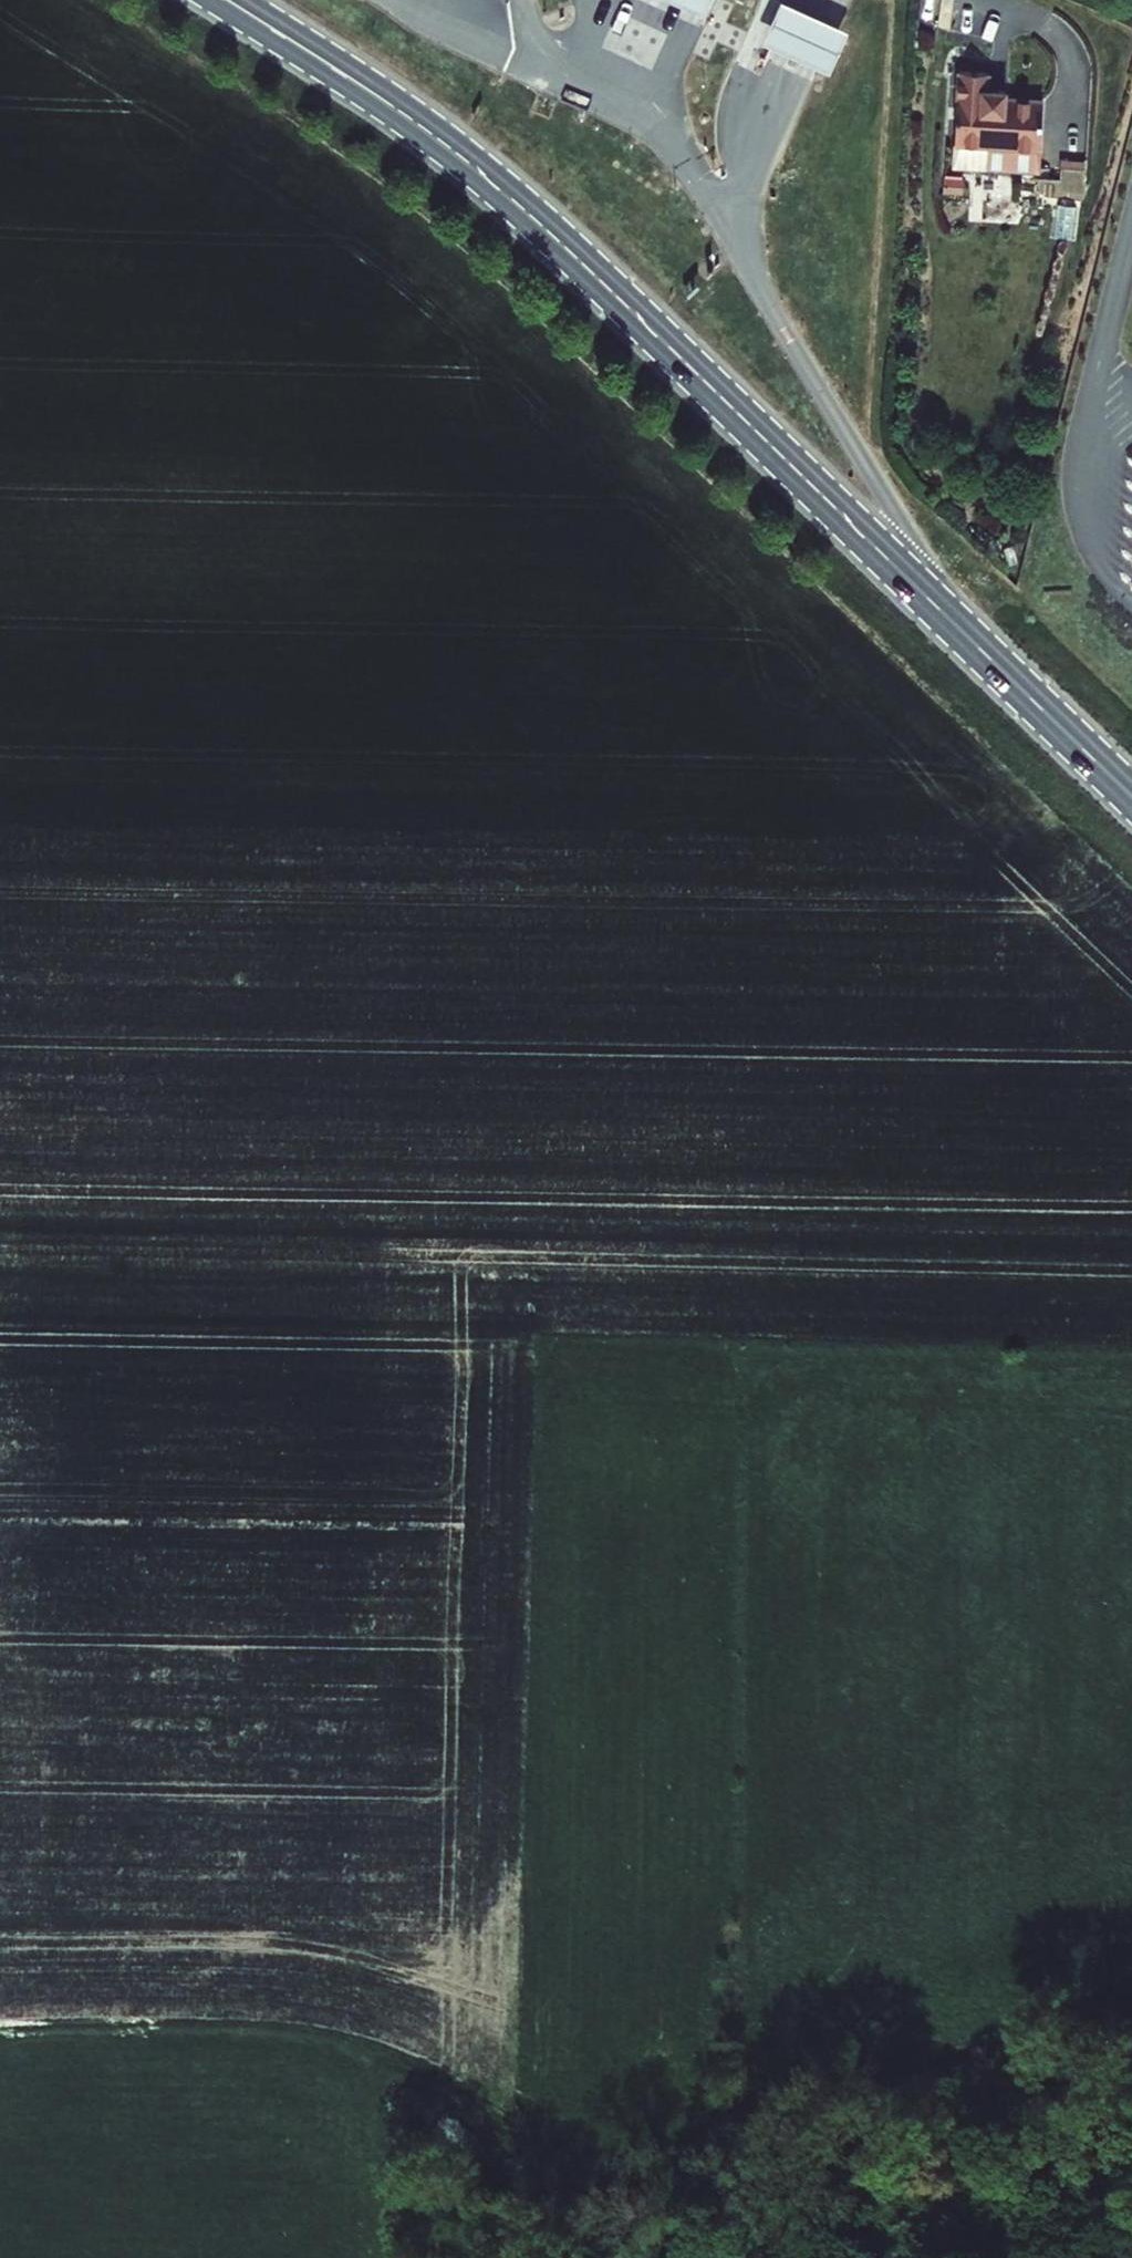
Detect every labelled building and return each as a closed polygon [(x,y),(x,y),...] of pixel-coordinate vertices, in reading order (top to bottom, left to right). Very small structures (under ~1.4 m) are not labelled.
[(702,30),(715,0),(633,0),(702,30)] [(814,25),(782,11),(762,56),(796,71),(829,85),(848,40),(814,25)] [(1041,155),(1043,106),(1006,104),(1006,97),(988,96),(989,79),(974,78),(960,77),(955,150),(1041,155)] [(1041,155),(955,150),(954,172),(1039,178),(1041,155)]
